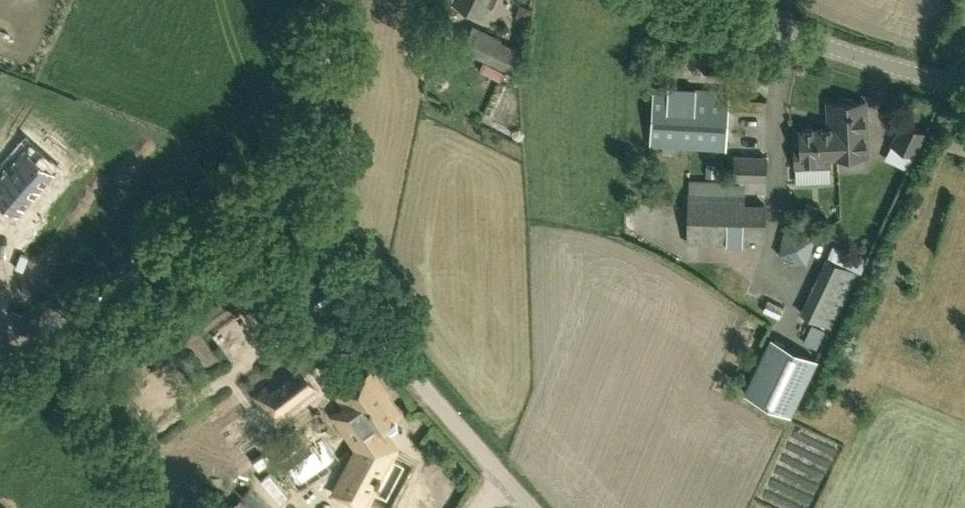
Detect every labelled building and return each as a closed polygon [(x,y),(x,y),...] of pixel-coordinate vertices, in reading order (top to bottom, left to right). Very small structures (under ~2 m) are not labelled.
[(485,3),(491,7),(494,0),(455,0),(455,1),(480,13),(485,3)] [(516,14),(527,19),(532,7),(520,3),(516,14)] [(502,39),(475,25),(461,48),(490,63),(502,39)] [(500,80),(505,73),(485,62),(480,70),(500,80)] [(650,71),(650,81),(663,81),(663,72),(650,71)] [(725,149),(729,90),(655,86),(652,145),(725,149)] [(854,101),(851,98),(842,98),(839,102),(828,103),(829,121),(829,123),(838,122),(839,140),(837,141),(838,155),(868,154),(865,101),(854,101)] [(837,156),(838,155),(837,141),(839,140),(838,122),(829,123),(829,121),(825,122),(825,128),(800,129),(800,143),(794,144),(795,168),(796,183),(831,182),(831,166),(830,155),(837,155),(837,156)] [(914,153),(925,131),(903,121),(893,143),(914,153)] [(29,148),(0,171),(0,188),(15,207),(52,178),(29,148)] [(765,180),(766,156),(734,155),(734,179),(765,180)] [(717,176),(718,163),(707,163),(706,176),(717,176)] [(764,244),(765,204),(743,203),(743,195),(688,193),(687,242),(764,244)] [(806,263),(816,235),(787,225),(778,254),(806,263)] [(828,255),(845,263),(862,271),(866,262),(849,253),(832,246),(828,255)] [(832,327),(857,272),(827,258),(801,312),(832,327)] [(803,341),(816,347),(825,330),(812,324),(803,341)] [(771,337),(744,392),(791,414),(817,359),(771,337)] [(274,421),(315,390),(296,365),(254,396),(261,406),(263,405),(274,421)] [(363,456),(380,446),(385,443),(376,429),(395,417),(384,399),(386,398),(371,374),(335,396),(350,419),(343,424),(363,456)]
